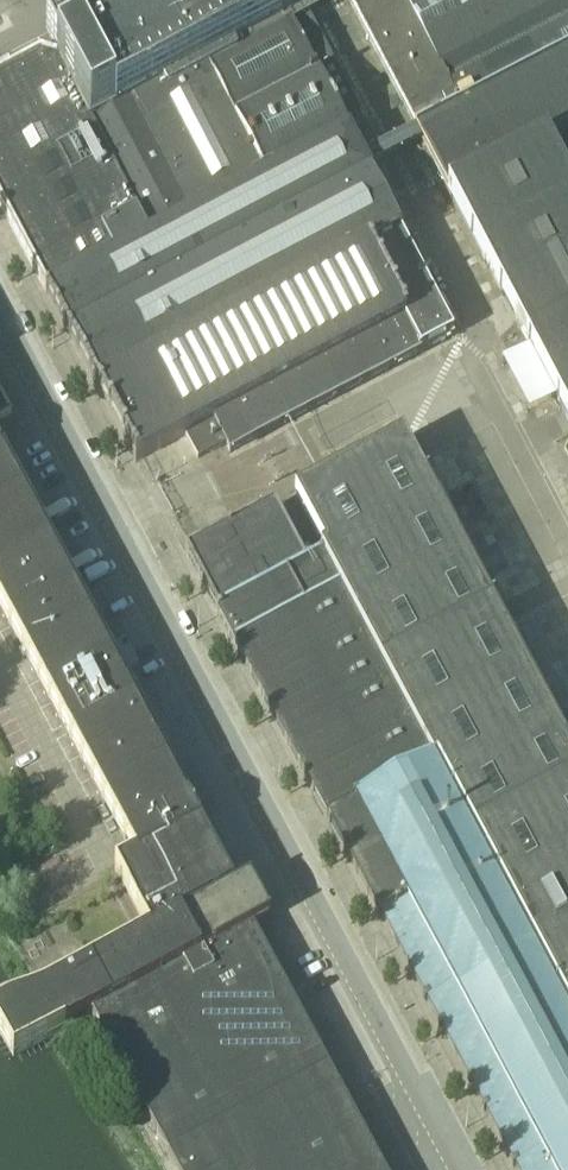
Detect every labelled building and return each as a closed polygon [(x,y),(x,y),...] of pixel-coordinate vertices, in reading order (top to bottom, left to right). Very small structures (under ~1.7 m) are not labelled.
[(348,136),(364,127),(299,0),(124,0),(65,31),(57,61),(41,57),(0,78),(0,208),(45,293),(45,294),(135,462),(144,458),(185,436),(197,459),(225,444),(229,453),(453,336),(348,136)] [(567,424),(567,0),(346,0),(567,424)] [(10,422),(0,403),(0,427),(10,422)] [(401,441),(296,496),(326,551),(322,553),(323,556),(305,566),(273,507),(196,548),(184,554),(378,917),(380,916),(424,997),(422,998),(424,1002),(426,1001),(438,1025),(437,1026),(439,1030),(441,1029),(468,1080),(466,1081),(468,1085),(470,1084),(483,1108),(481,1109),(483,1113),(485,1112),(512,1163),(510,1164),(512,1168),(514,1167),(516,1169),(567,1169),(567,754),(401,441)] [(134,859),(114,870),(148,933),(0,1015),(0,1034),(13,1059),(43,1042),(65,1030),(91,1015),(201,956),(253,928),(270,919),(249,881),(233,890),(0,453),(0,608),(134,859)] [(103,904),(116,898),(110,888),(98,894),(103,904)] [(273,967),(253,928),(201,956),(91,1015),(175,1169),(382,1169),(273,967)]
